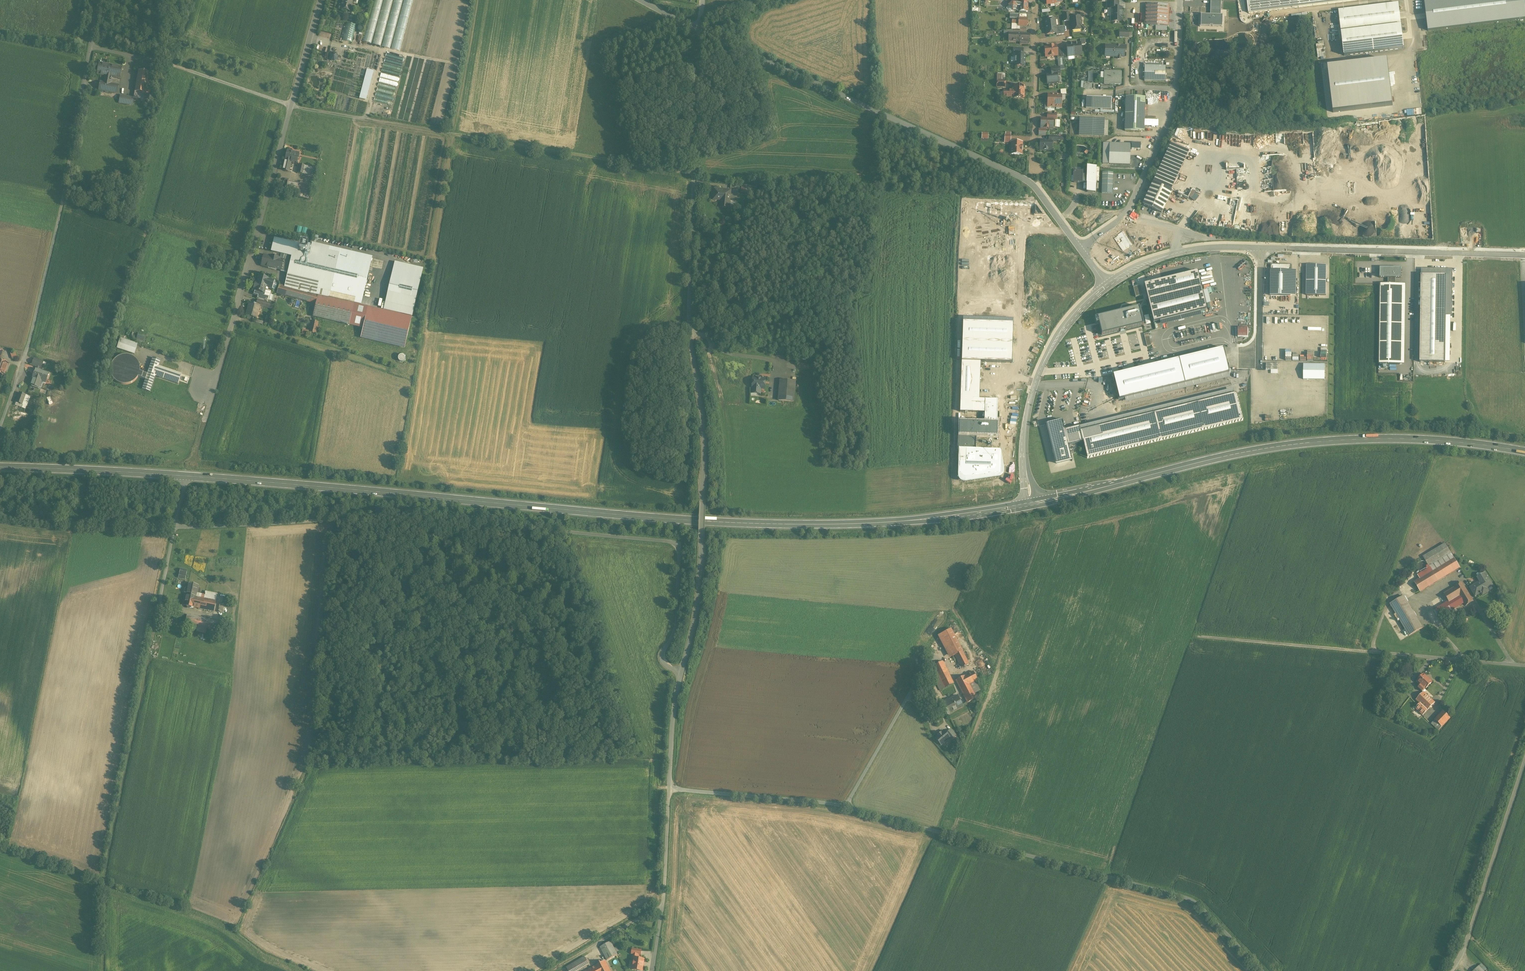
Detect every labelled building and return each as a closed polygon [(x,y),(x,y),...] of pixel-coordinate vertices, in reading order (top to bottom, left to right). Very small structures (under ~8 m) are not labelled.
[(341,9),(348,11),(349,8),(351,8),(353,0),(343,0),(341,9)] [(363,42),(371,44),(383,0),(374,0),(363,42)] [(372,43),(381,46),(393,0),(384,0),(372,43)] [(382,46),(390,48),(403,0),(394,0),(382,46)] [(392,49),(400,51),(414,0),(405,0),(392,49)] [(1249,13),(1298,7),(1297,0),(1247,0),(1249,13)] [(1430,29),(1524,19),(1524,1),(1524,0),(1426,0),(1430,29)] [(1028,2),(1019,2),(1019,3),(1017,3),(1013,2),(1009,6),(1013,11),(1019,11),(1019,12),(1025,12),(1028,12),(1028,2)] [(1397,4),(1337,11),(1343,54),(1402,47),(1397,4)] [(1168,6),(1150,6),(1149,26),(1168,27),(1168,6)] [(1218,6),(1202,8),(1203,16),(1191,18),(1192,30),(1204,28),(1204,24),(1219,22),(1220,26),(1232,25),(1231,13),(1219,14),(1218,6)] [(1118,9),(1112,8),(1112,9),(1112,17),(1111,17),(1110,18),(1110,21),(1111,22),(1112,22),(1121,22),(1122,9),(1118,9)] [(1070,18),(1070,21),(1071,30),(1072,31),(1075,31),(1076,29),(1080,29),(1083,32),(1085,28),(1081,25),(1080,17),(1070,18)] [(1052,18),(1049,18),(1048,19),(1049,20),(1045,21),(1046,34),(1056,33),(1056,27),(1055,19),(1053,20),(1053,18),(1052,18)] [(1027,19),(1018,19),(1012,19),(1012,24),(1018,24),(1018,27),(1020,27),(1026,27),(1027,27),(1027,19)] [(356,26),(346,24),(341,40),(352,43),(356,26)] [(1064,26),(1056,27),(1056,33),(1056,35),(1065,34),(1064,26)] [(1029,34),(1021,34),(1013,34),(1009,33),(1009,41),(1019,42),(1019,39),(1020,39),(1020,41),(1020,42),(1021,42),(1029,42),(1029,34)] [(1080,43),(1073,44),(1075,56),(1081,55),(1080,43)] [(1073,44),(1066,45),(1068,57),(1075,56),(1073,44)] [(1056,46),(1044,47),(1045,50),(1044,51),(1044,54),(1045,54),(1046,57),(1057,56),(1057,49),(1056,46)] [(1119,46),(1117,46),(1106,46),(1105,57),(1124,58),(1124,52),(1125,52),(1126,46),(1119,46)] [(357,57),(362,59),(363,53),(367,54),(368,53),(370,54),(370,52),(359,49),(357,57)] [(333,53),(330,54),(329,57),(331,60),(334,61),(337,59),(338,56),(336,53),(333,53)] [(384,61),(375,101),(392,105),(397,85),(394,84),(394,81),(398,82),(404,57),(386,53),(384,62),(384,61)] [(1025,55),(1016,55),(1016,67),(1025,68),(1025,55)] [(1387,60),(1328,67),(1333,113),(1392,106),(1387,60)] [(110,65),(99,63),(97,75),(105,76),(108,77),(110,65)] [(122,68),(110,65),(108,77),(112,77),(120,79),(122,68)] [(1165,67),(1144,66),(1144,81),(1165,82),(1165,67)] [(139,71),(135,92),(145,93),(147,81),(149,72),(142,71),(139,71)] [(1104,72),(1104,84),(1121,85),(1121,73),(1104,72)] [(1057,73),(1051,74),(1046,74),(1047,84),(1052,83),(1052,84),(1056,84),(1056,83),(1058,83),(1057,73)] [(145,93),(144,100),(148,101),(152,82),(147,81),(145,93)] [(104,83),(100,82),(98,90),(117,94),(119,85),(104,83)] [(1024,86),(1014,86),(1014,91),(1014,98),(1024,98),(1024,86)] [(145,93),(135,92),(134,98),(144,100),(145,93)] [(134,98),(120,96),(119,103),(133,105),(134,98)] [(1144,98),(1126,98),(1125,131),(1143,132),(1144,98)] [(1101,109),(1101,99),(1091,99),(1091,109),(1101,109)] [(1111,99),(1101,99),(1101,109),(1111,110),(1111,99)] [(1047,119),(1041,118),(1041,128),(1053,129),(1053,120),(1053,119),(1047,119)] [(1109,135),(1109,120),(1099,119),(1099,127),(1101,127),(1101,135),(1109,135)] [(1049,141),(1040,140),(1040,150),(1052,151),(1052,142),(1052,141),(1049,141)] [(1022,143),(1012,142),(1011,154),(1021,155),(1021,151),(1022,151),(1022,146),(1022,143)] [(1130,145),(1110,144),(1109,154),(1130,155),(1130,145)] [(1171,144),(1153,182),(1171,191),(1189,153),(1171,144)] [(299,153),(287,151),(285,160),(285,161),(283,170),(289,172),(291,162),(297,163),(299,153)] [(1130,155),(1109,154),(1109,164),(1129,165),(1130,155)] [(297,173),(314,175),(316,167),(298,164),(297,173)] [(1096,167),(1088,167),(1087,176),(1082,176),(1082,182),(1087,182),(1087,183),(1095,184),(1096,167)] [(1082,172),(1074,172),(1074,183),(1082,183),(1082,182),(1082,176),(1082,172)] [(1113,173),(1102,173),(1102,193),(1112,194),(1113,173)] [(311,185),(287,178),(285,187),(309,194),(311,185)] [(1171,191),(1153,182),(1148,194),(1143,205),(1161,213),(1172,191),(1171,191)] [(741,192),(753,193),(754,185),(742,184),(741,192)] [(732,191),(714,189),(713,200),(720,201),(719,207),(738,209),(739,201),(731,200),(732,191)] [(1035,204),(973,200),(972,215),(1033,220),(1035,204)] [(306,237),(308,228),(298,225),(296,235),(306,237)] [(1117,235),(1118,236),(1114,239),(1123,251),(1132,245),(1122,231),(1117,235)] [(330,245),(277,233),(272,251),(265,250),(262,262),(290,269),(286,282),(280,281),(278,291),(318,301),(316,313),(401,333),(406,308),(337,291),(340,278),(350,280),(356,257),(329,251),(330,245)] [(1307,295),(1327,295),(1327,265),(1307,265),(1307,295)] [(1401,268),(1380,268),(1380,278),(1401,278),(1401,268)] [(257,278),(253,294),(270,299),(273,289),(278,291),(280,281),(276,280),(277,278),(273,277),(273,274),(260,270),(258,278),(257,278)] [(1271,270),(1270,295),(1296,295),(1296,270),(1271,270)] [(1447,359),(1449,271),(1424,271),(1422,359),(1447,359)] [(1154,322),(1207,309),(1197,272),(1145,285),(1154,322)] [(1380,284),(1378,363),(1404,364),(1405,284),(1380,284)] [(276,300),(270,299),(253,294),(248,311),(260,315),(263,303),(275,306),(276,300)] [(1143,325),(1139,308),(1097,318),(1101,336),(1143,325)] [(318,325),(319,321),(312,320),(309,332),(316,334),(318,328),(320,328),(321,326),(318,325)] [(984,423),(996,424),(997,400),(979,400),(980,362),(1011,363),(1013,324),(963,323),(960,412),(984,413),(984,423)] [(140,340),(123,334),(119,344),(136,350),(140,340)] [(1222,348),(1113,375),(1119,400),(1124,399),(1228,373),(1222,348)] [(777,355),(786,357),(787,351),(778,349),(777,355)] [(140,372),(142,368),(142,363),(141,359),(138,355),(136,353),(129,350),(124,350),(121,352),(117,355),(114,360),(113,365),(114,371),(116,374),(121,378),(127,379),(132,379),(137,376),(140,372)] [(147,373),(142,371),(139,378),(145,380),(142,389),(150,392),(155,377),(178,385),(182,374),(160,366),(161,361),(152,358),(147,373)] [(34,359),(32,365),(39,367),(40,364),(42,365),(44,362),(34,359)] [(0,361),(0,374),(4,376),(8,364),(0,361)] [(1279,373),(1279,363),(1267,363),(1267,369),(1272,369),(1272,373),(1279,373)] [(1325,365),(1303,364),(1303,380),(1325,380),(1325,365)] [(36,369),(32,378),(33,378),(30,385),(39,388),(39,387),(37,387),(40,381),(45,383),(48,374),(36,369)] [(1228,373),(1124,399),(1126,404),(1230,378),(1228,373)] [(766,378),(753,377),(751,394),(761,395),(762,390),(765,390),(766,378)] [(795,381),(779,380),(778,400),(794,402),(795,381)] [(25,395),(19,393),(16,402),(22,404),(25,395)] [(1088,458),(1244,420),(1237,393),(1202,402),(1080,432),(1079,427),(1065,430),(1062,420),(1047,424),(1057,464),(1073,460),(1069,446),(1084,442),(1088,458)] [(30,397),(25,395),(22,404),(16,402),(15,406),(25,409),(26,406),(27,407),(30,397)] [(959,449),(976,450),(976,438),(998,439),(998,424),(996,424),(984,423),(958,422),(957,449),(959,449)] [(976,450),(959,449),(958,475),(958,477),(958,479),(960,481),(961,482),(963,483),(966,483),(970,482),(1000,478),(1001,477),(1003,475),(1004,473),(1004,471),(1003,466),(1000,451),(976,450)] [(1448,539),(1425,553),(1434,568),(1416,578),(1423,588),(1463,564),(1448,539)] [(1482,578),(1472,583),(1477,592),(1496,582),(1488,568),(1479,573),(1482,578)] [(187,570),(180,569),(178,578),(185,579),(187,570)] [(1462,580),(1435,596),(1440,604),(1437,606),(1444,617),(1474,599),(1462,580)] [(188,584),(183,605),(193,607),(196,597),(198,586),(188,584)] [(196,597),(193,607),(214,611),(217,594),(206,592),(205,591),(205,595),(202,594),(201,598),(196,597)] [(1407,592),(1392,600),(1411,633),(1426,624),(1407,592)] [(220,622),(187,615),(185,624),(189,625),(206,628),(219,631),(219,629),(220,622)] [(206,628),(189,625),(188,628),(197,630),(197,632),(205,633),(206,628)] [(951,629),(938,636),(949,658),(954,656),(961,668),(963,667),(965,666),(969,664),(951,629)] [(942,662),(929,669),(934,680),(948,673),(942,662)] [(973,672),(956,681),(965,697),(964,698),(967,703),(977,698),(975,694),(974,694),(969,685),(977,680),(973,672)] [(948,673),(934,680),(940,691),(954,684),(948,673)] [(1431,682),(1422,673),(1414,681),(1419,685),(1416,688),(1420,692),(1414,699),(1418,703),(1413,708),(1421,715),(1434,703),(1422,691),(1431,682)] [(945,701),(942,703),(948,714),(953,712),(952,711),(962,705),(957,696),(946,702),(945,701)] [(1449,719),(1441,711),(1432,719),(1440,727),(1449,719)] [(946,734),(949,738),(950,740),(955,735),(951,730),(946,734)] [(935,738),(941,745),(949,738),(946,734),(944,731),(941,734),(941,733),(938,736),(935,738)] [(610,941),(600,947),(607,960),(618,954),(610,941)] [(644,945),(633,943),(631,950),(636,951),(633,965),(644,967),(646,954),(642,954),(644,945)] [(584,957),(566,968),(568,970),(579,970),(589,966),(584,957)] [(605,961),(586,970),(610,970),(605,961)]
